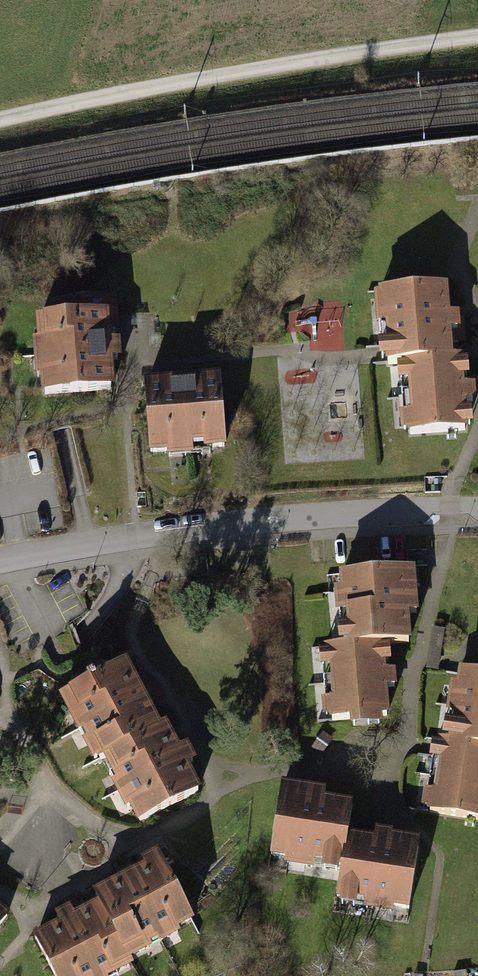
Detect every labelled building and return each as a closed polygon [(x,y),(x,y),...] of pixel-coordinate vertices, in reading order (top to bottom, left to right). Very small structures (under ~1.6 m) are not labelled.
[(441,282),(370,286),(375,362),(395,360),(400,434),(465,430),(460,353),(446,354),(441,282)] [(272,301),(285,465),(365,459),(352,294),(272,301)] [(112,299),(45,304),(45,314),(34,315),(40,397),(119,391),(116,352),(112,299)] [(227,450),(221,377),(181,380),(144,383),(150,456),(166,455),(167,460),(193,458),(192,449),(203,448),(204,452),(227,450)] [(414,565),(339,571),(340,584),(332,584),(334,608),(341,608),(342,622),(335,622),(336,638),(343,637),(343,642),(324,644),(330,722),(352,720),(352,726),(381,724),(380,716),(387,716),(385,685),(395,684),(393,668),(384,669),(383,665),(383,661),(388,661),(386,646),(412,644),(410,616),(418,615),(416,592),(414,565)] [(126,660),(61,690),(92,757),(104,752),(135,818),(202,786),(175,729),(169,715),(155,722),(147,705),(126,660)] [(456,670),(449,737),(436,735),(435,747),(428,811),(477,816),(477,672),(456,670)] [(307,796),(277,791),(265,864),(340,875),(335,905),(398,915),(409,843),(396,841),(345,833),(349,803),(307,796)] [(35,932),(56,975),(106,975),(131,964),(125,951),(193,920),(163,855),(118,875),(91,888),(98,903),(90,907),(35,932)]
